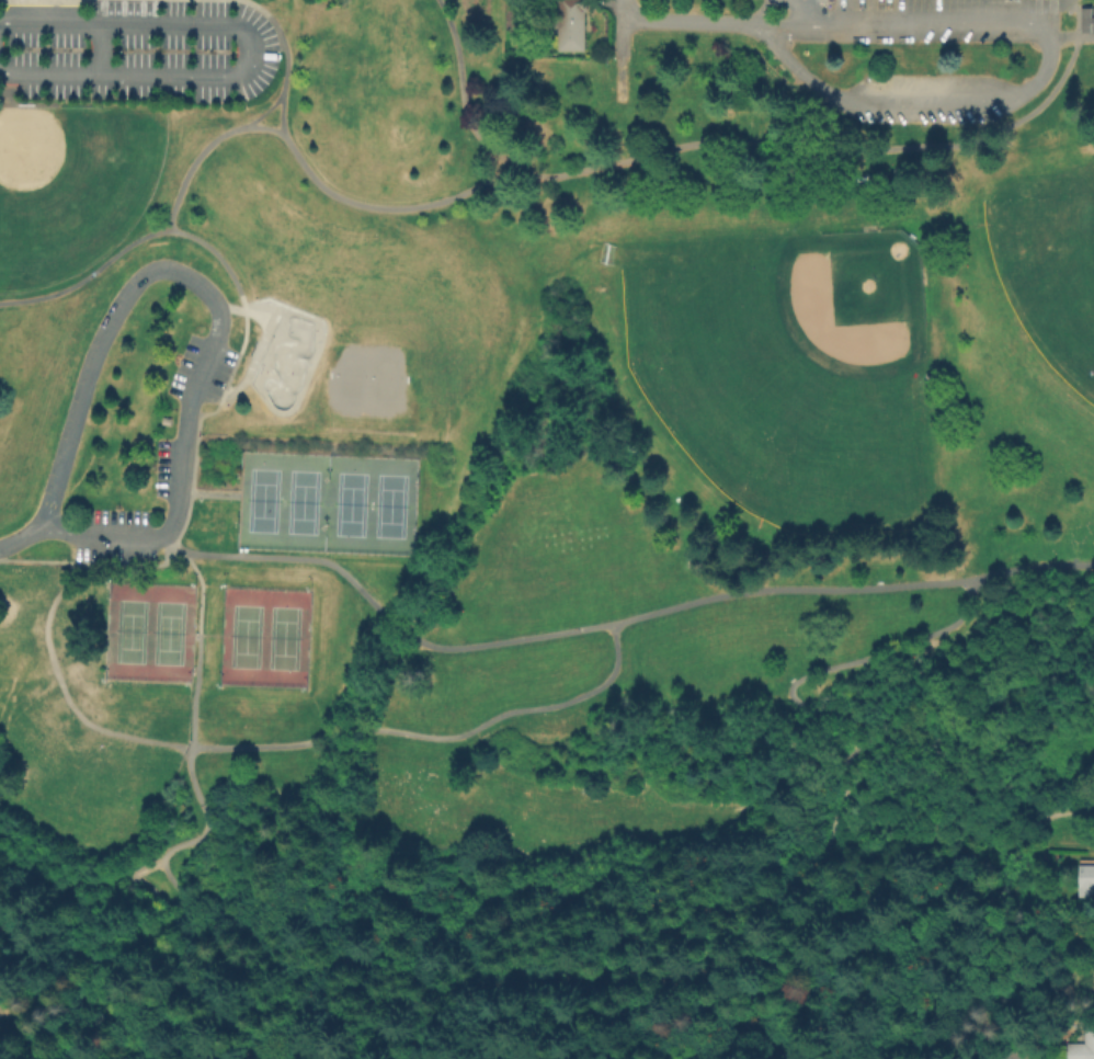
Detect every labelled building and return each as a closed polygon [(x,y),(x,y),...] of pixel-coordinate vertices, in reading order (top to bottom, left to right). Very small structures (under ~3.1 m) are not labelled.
[(555,53),(555,0),(585,0),(585,13),(581,13),(581,53),(555,53)] [(1089,20),(1093,20),(1093,6),(1078,7),(1078,32),(1089,32),(1089,20)] [(1074,865),(1093,866),(1093,892),(1089,892),(1087,899),(1073,899),(1074,865)] [(1080,1022),(1093,1021),(1093,1058),(1064,1058),(1064,1045),(1081,1045),(1080,1022)]
